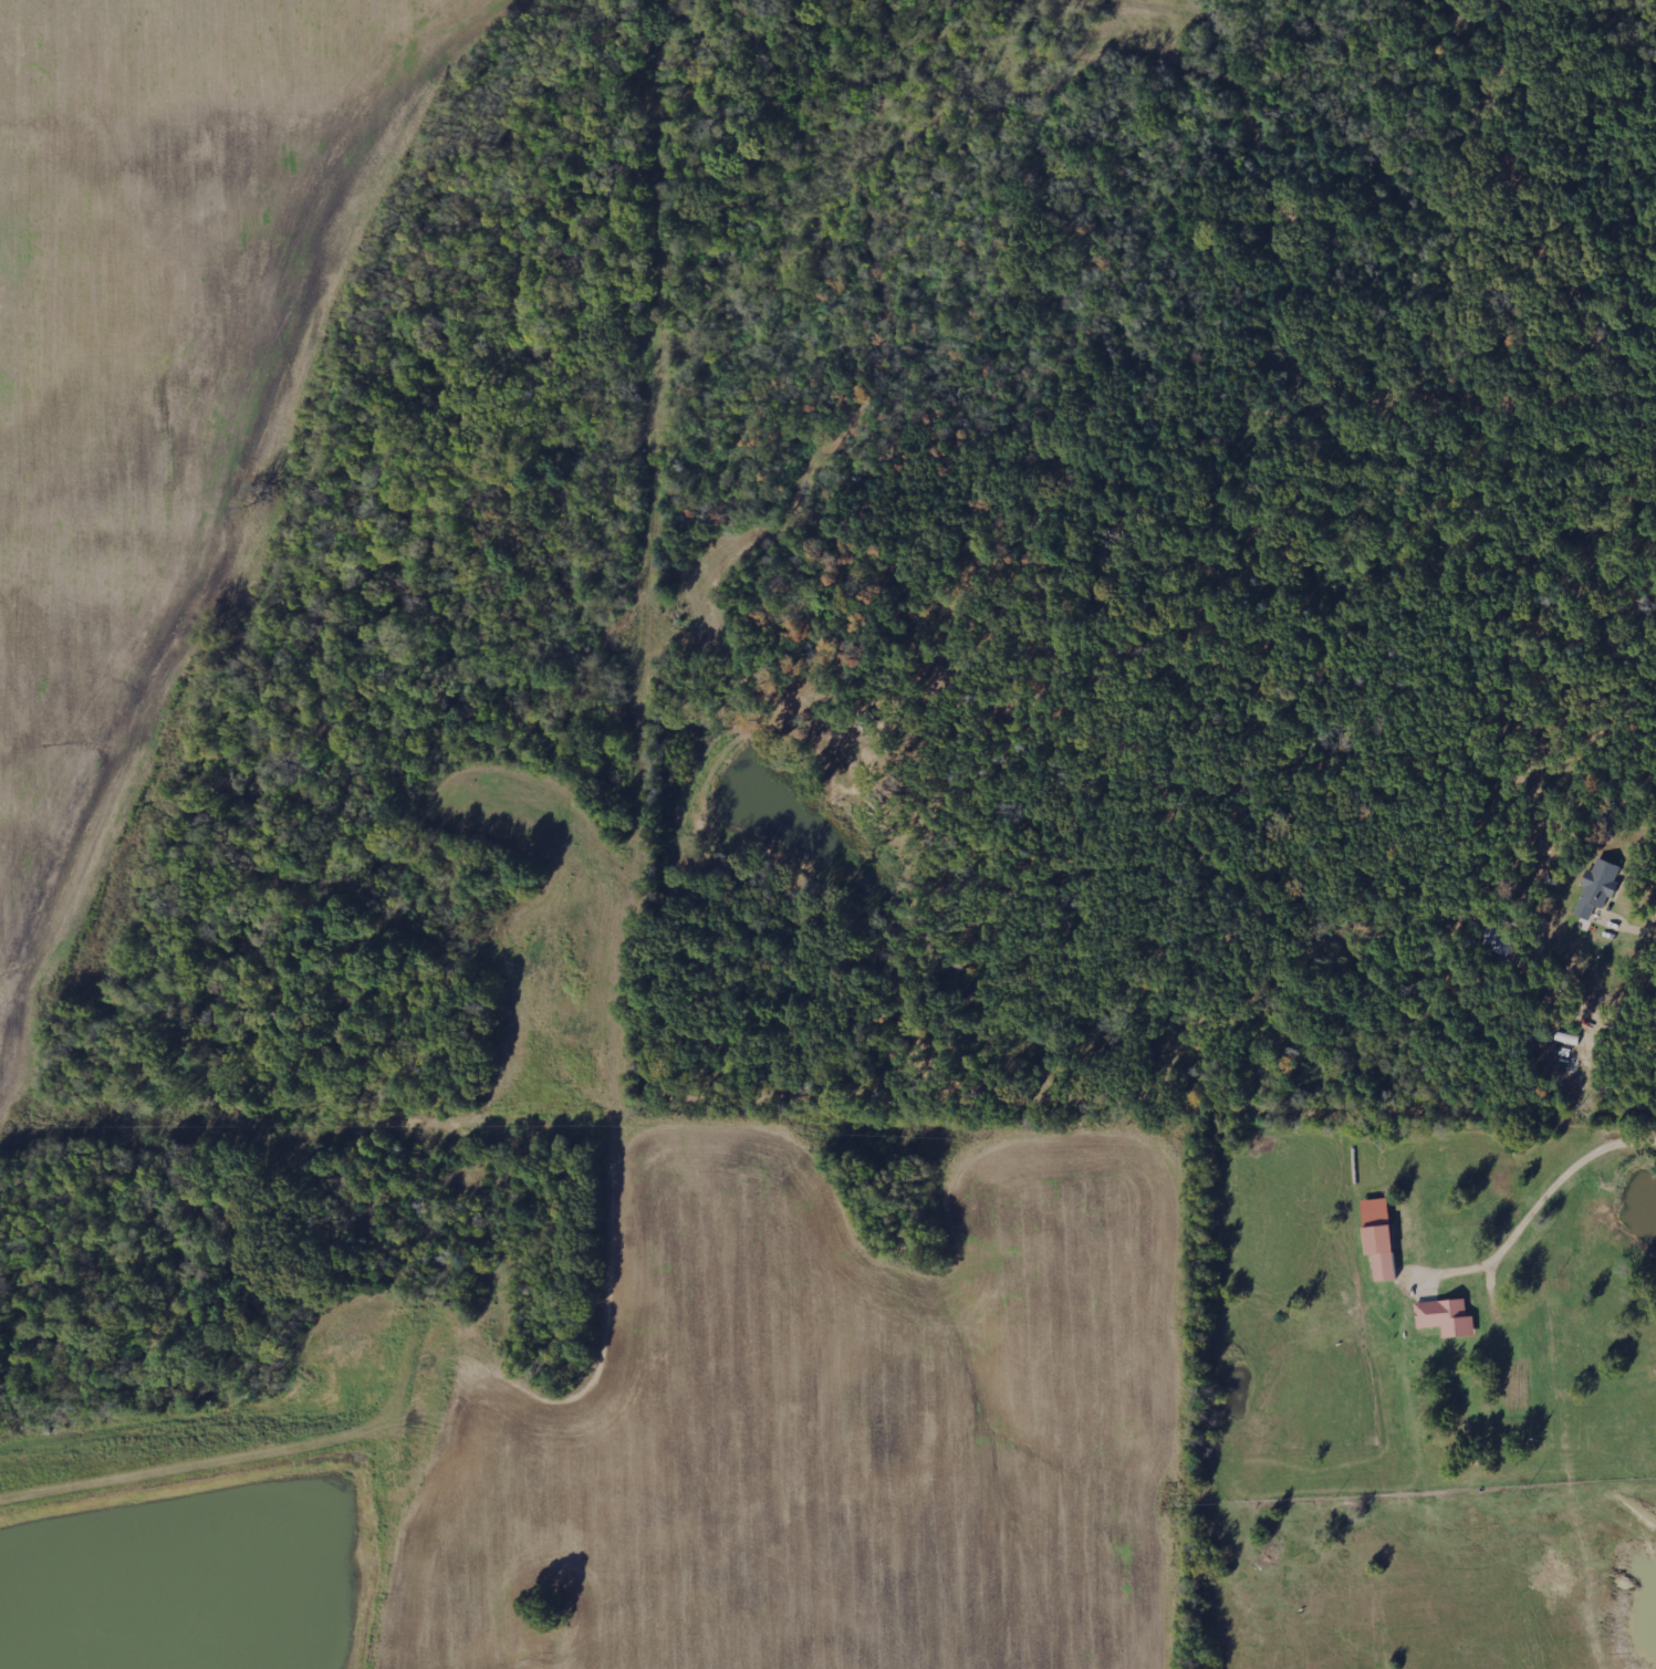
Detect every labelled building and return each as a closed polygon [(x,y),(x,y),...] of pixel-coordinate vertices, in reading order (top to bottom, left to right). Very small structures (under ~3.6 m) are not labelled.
[(1595,906),(1605,909),(1608,897),(1613,898),(1622,866),(1593,857),(1576,916),(1591,920),(1595,906)] [(1367,1256),(1374,1256),(1376,1282),(1397,1280),(1390,1212),(1363,1215),(1367,1256)] [(1416,1303),(1418,1328),(1442,1326),(1443,1338),(1475,1335),(1474,1316),(1466,1317),(1465,1299),(1416,1303)]
